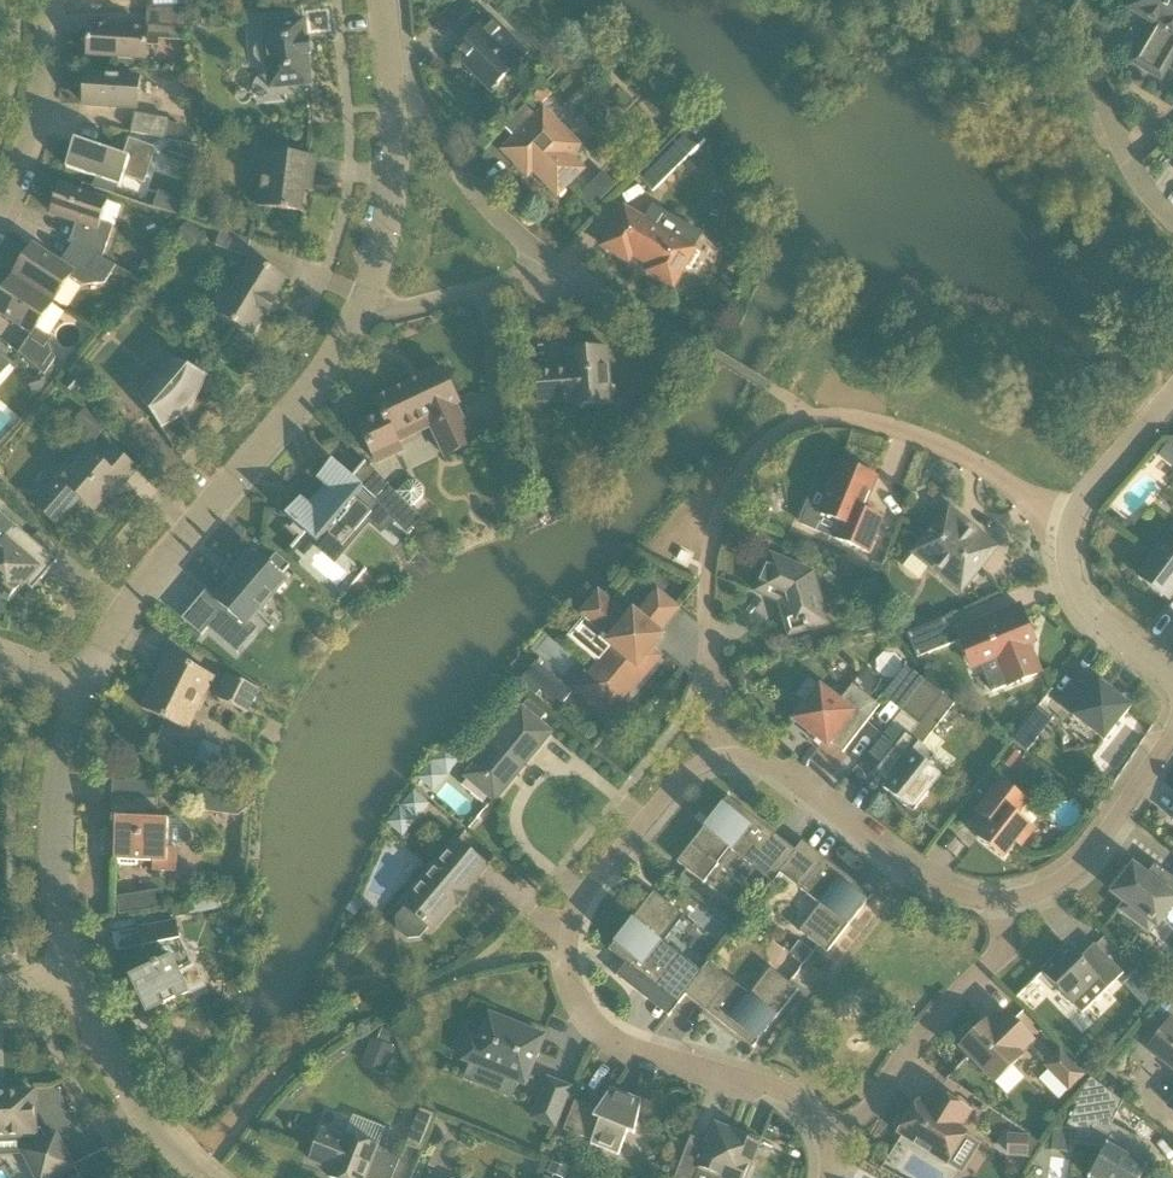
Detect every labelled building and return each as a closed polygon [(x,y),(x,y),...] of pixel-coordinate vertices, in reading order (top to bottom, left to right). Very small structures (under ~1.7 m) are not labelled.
[(1132,63),(1162,81),(1172,62),(1172,0),(1134,0),(1128,10),(1154,25),(1132,63)] [(148,8),(147,26),(180,28),(188,29),(187,17),(186,6),(148,8)] [(458,49),(468,59),(463,65),(490,92),(529,53),(491,16),(485,22),(474,11),(452,32),(464,43),(458,49)] [(196,31),(202,25),(201,16),(187,17),(188,29),(188,32),(196,31)] [(264,24),(266,43),(262,44),(258,47),(256,51),(256,55),(257,59),(260,62),(264,64),(268,65),(270,89),(311,85),(308,55),(311,55),(310,41),(307,41),(304,20),(264,24)] [(146,60),(147,31),(91,27),(89,56),(146,60)] [(86,105),(136,108),(138,79),(87,76),(86,105)] [(544,110),(537,118),(526,106),(504,128),(515,139),(503,151),(529,176),(534,171),(558,196),(584,170),(570,156),(580,146),(544,110)] [(168,124),(168,122),(135,115),(132,132),(165,139),(178,141),(180,126),(168,124)] [(654,193),(690,157),(705,141),(689,125),(674,141),(638,177),(654,193)] [(118,195),(121,186),(124,177),(145,184),(157,148),(130,139),(124,157),(76,140),(66,168),(96,178),(93,187),(118,195)] [(169,141),(166,153),(194,162),(197,147),(169,141)] [(312,192),(313,181),(316,160),(265,153),(258,208),(289,212),(289,210),(303,212),(305,191),(312,192)] [(70,243),(73,244),(103,259),(114,227),(102,223),(109,203),(60,186),(51,213),(77,222),(70,243)] [(608,194),(587,188),(582,194),(595,207),(608,194)] [(652,266),(650,270),(648,273),(674,287),(686,267),(691,270),(700,253),(695,250),(696,250),(660,229),(668,215),(654,207),(646,221),(625,209),(604,247),(629,261),(633,255),(652,266)] [(190,251),(204,235),(188,222),(175,237),(190,251)] [(252,241),(221,231),(216,246),(246,257),(252,241)] [(117,266),(103,259),(73,244),(61,263),(34,245),(13,277),(54,304),(71,278),(84,286),(105,284),(117,266)] [(277,303),(273,300),(286,280),(253,259),(232,295),(228,294),(224,294),(221,295),(218,298),(217,301),(217,305),(219,309),(222,311),(219,315),(252,335),(265,314),(269,317),(277,303)] [(54,304),(13,277),(0,297),(0,314),(32,335),(19,354),(45,376),(57,358),(50,338),(37,329),(54,304)] [(568,351),(569,369),(537,371),(539,402),(571,400),(572,407),(612,404),(611,401),(617,387),(610,385),(607,348),(568,351)] [(11,366),(0,356),(0,378),(11,366)] [(163,428),(170,425),(176,421),(182,417),(188,411),(187,410),(193,404),(194,404),(194,403),(198,397),(202,391),(204,384),(207,377),(207,378),(208,376),(172,359),(172,361),(141,396),(140,396),(162,429),(163,428)] [(376,401),(384,415),(360,426),(378,464),(403,452),(398,443),(432,427),(446,457),(475,443),(456,405),(460,403),(443,369),(376,401)] [(40,375),(28,379),(33,395),(46,391),(40,375)] [(76,422),(96,440),(107,427),(87,409),(76,422)] [(1157,455),(1164,461),(1172,451),(1172,446),(1168,442),(1157,455)] [(57,525),(72,509),(80,498),(95,511),(119,483),(123,487),(137,470),(112,447),(100,461),(89,452),(71,474),(67,470),(35,506),(57,525)] [(286,516),(317,543),(326,533),(343,547),(373,514),(356,499),(365,488),(333,462),(318,480),(325,486),(309,504),(302,498),(286,516)] [(803,525),(870,553),(884,519),(864,511),(878,478),(842,463),(821,513),(810,508),(803,525)] [(409,483),(397,494),(411,508),(423,498),(424,489),(418,483),(409,483)] [(411,508),(397,494),(388,485),(374,498),(408,533),(422,519),(411,508)] [(518,506),(511,509),(511,519),(514,526),(525,522),(518,506)] [(999,548),(971,525),(950,508),(912,554),(961,594),(999,548)] [(10,602),(35,573),(42,580),(58,562),(0,512),(0,594),(10,602)] [(1139,576),(1170,599),(1172,595),(1172,534),(1171,533),(1139,576)] [(686,573),(694,557),(683,552),(675,567),(686,573)] [(281,562),(274,569),(255,553),(215,600),(247,628),(287,580),(293,573),(281,562)] [(771,555),(755,592),(780,603),(790,636),(829,625),(814,573),(771,555)] [(639,667),(653,650),(664,637),(634,612),(629,618),(599,594),(582,615),(611,639),(608,643),(613,647),(586,681),(618,708),(647,674),(639,667)] [(957,632),(972,668),(982,664),(994,692),(1009,686),(1010,686),(1041,674),(1029,644),(1036,642),(1021,606),(957,632)] [(899,636),(912,630),(906,617),(893,623),(899,636)] [(918,630),(908,634),(918,659),(956,643),(952,634),(946,619),(937,622),(918,630)] [(171,655),(144,710),(187,731),(214,677),(171,655)] [(560,709),(572,693),(536,663),(519,684),(536,697),(539,692),(560,709)] [(901,711),(924,681),(912,671),(911,673),(889,700),(888,702),(901,711)] [(1060,706),(1074,717),(1073,717),(1105,742),(1131,708),(1100,683),(1086,672),(1060,706)] [(261,690),(227,673),(215,697),(248,714),(261,690)] [(934,756),(922,746),(953,705),(924,681),(901,711),(902,711),(869,753),(882,763),(875,772),(889,783),(883,789),(913,813),(942,777),(927,765),(934,756)] [(881,706),(854,685),(840,703),(821,688),(795,721),(828,746),(831,743),(844,753),(881,706)] [(554,733),(541,722),(547,715),(529,700),(465,777),(495,803),(554,733)] [(1012,742),(1027,754),(1053,720),(1037,708),(1012,742)] [(448,745),(425,778),(438,787),(461,754),(448,745)] [(977,812),(990,823),(978,839),(1005,860),(1017,844),(1022,848),(1036,830),(1031,826),(1032,825),(1018,815),(1029,801),(1002,780),(977,812)] [(417,821),(430,805),(414,792),(400,808),(417,821)] [(116,826),(115,860),(154,862),(153,871),(177,872),(178,848),(168,848),(170,821),(157,820),(158,800),(122,798),(121,827),(116,826)] [(774,883),(781,874),(780,873),(797,852),(796,851),(741,808),(735,814),(723,805),(678,863),(705,884),(719,865),(718,864),(729,849),(774,883)] [(468,894),(465,892),(487,866),(457,841),(403,905),(406,908),(397,919),(399,931),(408,939),(420,938),(429,927),(433,930),(457,901),(460,903),(468,894)] [(780,873),(781,874),(821,906),(800,932),(828,953),(872,896),(803,842),(796,851),(797,852),(780,873)] [(1152,934),(1172,905),(1172,878),(1156,865),(1146,878),(1137,871),(1134,875),(1131,872),(1118,890),(1121,892),(1118,896),(1127,903),(1121,911),(1152,934)] [(165,907),(162,889),(146,892),(149,910),(165,907)] [(702,973),(701,972),(661,941),(682,914),(655,893),(610,950),(679,1005),(686,995),(685,995),(702,973)] [(117,897),(120,915),(134,913),(131,895),(117,897)] [(178,922),(140,929),(143,947),(144,947),(154,967),(130,978),(147,1013),(190,992),(181,973),(194,967),(181,940),(178,922)] [(812,952),(799,942),(790,954),(803,964),(812,952)] [(1083,1013),(1108,989),(1124,974),(1096,944),(1080,959),(1068,947),(1043,972),(1083,1013)] [(685,995),(686,995),(754,1048),(799,991),(772,969),(751,995),(708,963),(701,972),(702,973),(685,995)] [(1154,989),(1141,1002),(1148,1009),(1161,996),(1154,989)] [(961,1047),(996,1083),(1024,1056),(1021,1054),(1035,1041),(1007,1012),(993,1025),(988,1020),(961,1047)] [(512,1100),(519,1082),(525,1084),(544,1036),(491,1015),(480,1043),(473,1040),(465,1060),(471,1062),(464,1080),(512,1100)] [(1171,1022),(1150,1050),(1172,1067),(1172,1024),(1171,1022)] [(372,1039),(361,1065),(385,1075),(396,1049),(372,1039)] [(1061,1053),(1047,1067),(1070,1090),(1084,1076),(1061,1053)] [(1135,1161),(1145,1143),(1112,1124),(1124,1103),(1092,1079),(1072,1105),(1078,1108),(1068,1126),(1088,1137),(1095,1125),(1112,1136),(1100,1158),(1090,1177),(1091,1177),(1142,1177),(1148,1168),(1135,1161)] [(555,1127),(570,1089),(549,1080),(534,1119),(555,1127)] [(593,1141),(591,1145),(619,1156),(628,1132),(635,1135),(642,1101),(612,1089),(599,1110),(576,1101),(564,1130),(593,1141)] [(919,1102),(898,1134),(947,1165),(968,1133),(962,1129),(972,1113),(937,1090),(926,1106),(919,1102)] [(19,1137),(26,1151),(25,1151),(38,1177),(52,1177),(73,1167),(57,1135),(43,1142),(39,1134),(36,1135),(34,1093),(0,1094),(0,1137),(19,1137)] [(407,1146),(421,1152),(436,1115),(421,1109),(407,1146)] [(700,1170),(720,1177),(747,1177),(761,1143),(716,1125),(709,1143),(692,1137),(675,1177),(696,1177),(700,1170)] [(399,1158),(378,1150),(379,1147),(347,1134),(345,1140),(322,1131),(310,1160),(333,1169),(330,1177),(331,1177),(391,1177),(399,1158)] [(1008,1135),(1007,1158),(1028,1158),(1033,1158),(1041,1145),(1029,1136),(1008,1135)] [(86,1177),(97,1177),(124,1166),(115,1146),(79,1163),(86,1177)] [(0,1155),(0,1159),(1,1177),(24,1176),(23,1154),(0,1155)] [(560,1177),(565,1177),(568,1169),(550,1162),(546,1172),(560,1177)]
